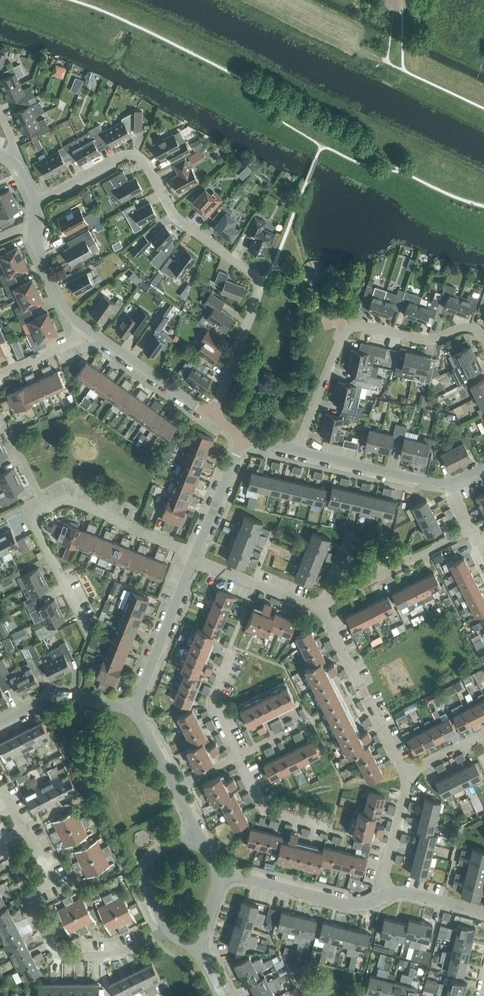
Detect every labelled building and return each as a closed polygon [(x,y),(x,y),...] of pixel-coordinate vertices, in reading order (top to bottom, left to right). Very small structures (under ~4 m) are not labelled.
[(67,67),(56,63),(53,73),(63,77),(67,67)] [(15,66),(2,72),(4,78),(0,80),(0,83),(4,91),(20,83),(17,78),(25,74),(20,64),(15,66)] [(30,86),(23,89),(20,83),(4,91),(9,101),(14,99),(16,104),(35,96),(30,86)] [(37,102),(35,96),(16,104),(19,110),(14,112),(18,123),(35,116),(43,112),(43,111),(44,110),(40,101),(39,102),(39,101),(37,102)] [(135,113),(131,113),(122,118),(123,120),(113,126),(122,141),(132,136),(129,131),(134,128),(134,130),(142,130),(143,111),(135,111),(135,113)] [(45,118),(37,121),(35,116),(18,123),(23,134),(29,131),(31,137),(49,128),(45,118)] [(122,141),(113,126),(103,131),(99,124),(94,127),(103,145),(109,142),(111,147),(122,141)] [(103,145),(94,127),(88,130),(89,132),(79,137),(82,143),(91,158),(101,153),(98,148),(103,145)] [(190,151),(185,142),(179,145),(173,134),(153,145),(161,159),(175,151),(179,157),(190,151)] [(80,164),(91,158),(82,143),(79,137),(63,146),(70,158),(72,162),(78,159),(80,164)] [(37,149),(42,146),(39,138),(33,140),(37,149)] [(201,146),(203,145),(200,138),(191,143),(195,151),(202,147),(201,146)] [(65,161),(70,158),(63,146),(58,149),(59,151),(49,156),(57,172),(68,166),(65,161)] [(206,154),(202,148),(193,153),(188,156),(191,162),(206,154)] [(57,172),(49,156),(39,162),(38,160),(32,163),(39,175),(44,172),(47,177),(57,172)] [(199,182),(191,167),(191,168),(185,158),(173,164),(179,174),(171,178),(179,192),(199,182)] [(248,165),(243,170),(248,176),(253,171),(248,165)] [(129,181),(123,171),(110,179),(116,189),(118,188),(124,200),(141,190),(134,178),(129,181)] [(286,192),(294,195),(297,188),(288,185),(286,192)] [(14,199),(10,189),(0,193),(0,206),(14,199)] [(88,189),(82,191),(86,202),(92,200),(88,189)] [(198,211),(206,218),(222,200),(213,191),(211,194),(205,189),(203,191),(202,192),(201,192),(200,193),(199,195),(199,196),(194,202),(195,201),(198,204),(198,206),(200,208),(198,211)] [(14,199),(0,206),(0,226),(10,221),(7,215),(19,209),(14,199)] [(157,215),(150,202),(137,209),(134,203),(122,209),(126,216),(133,212),(140,224),(157,215)] [(232,210),(225,205),(212,218),(218,223),(215,227),(234,242),(235,241),(232,239),(238,230),(231,225),(235,219),(229,214),(232,210)] [(84,217),(80,209),(73,213),(72,211),(66,214),(67,216),(59,220),(66,234),(86,223),(88,228),(103,220),(97,210),(84,217)] [(270,245),(275,234),(263,229),(266,222),(255,217),(249,231),(255,234),(249,249),(263,255),(268,244),(270,245)] [(178,238),(165,226),(152,240),(161,249),(150,260),(157,267),(174,244),(170,240),(175,236),(178,238)] [(100,250),(89,229),(76,236),(80,242),(64,251),(72,265),(100,250)] [(142,252),(151,242),(144,236),(135,246),(142,252)] [(123,246),(120,240),(112,244),(115,250),(123,246)] [(18,247),(7,252),(4,246),(0,248),(0,260),(1,260),(4,265),(22,257),(18,247)] [(197,257),(185,248),(176,261),(170,257),(161,269),(172,277),(176,271),(183,276),(197,257)] [(27,267),(26,265),(27,263),(25,258),(23,258),(22,257),(4,265),(6,271),(0,275),(0,276),(4,285),(17,279),(14,273),(27,267)] [(412,270),(415,260),(410,258),(407,269),(412,270)] [(103,264),(100,259),(93,263),(96,268),(103,264)] [(89,277),(95,274),(92,270),(87,273),(70,282),(76,293),(85,288),(86,290),(94,286),(89,277)] [(240,299),(245,286),(226,280),(229,274),(219,270),(215,282),(224,286),(222,292),(240,299)] [(155,287),(159,282),(154,278),(150,283),(155,287)] [(37,290),(33,279),(20,285),(17,279),(4,285),(9,295),(12,294),(14,300),(19,298),(37,290)] [(455,311),(460,296),(449,292),(451,286),(445,284),(441,298),(447,300),(444,307),(455,311)] [(379,312),(384,297),(373,294),(375,288),(367,285),(363,299),(370,301),(368,309),(379,312)] [(399,310),(400,306),(405,291),(399,289),(397,294),(386,290),(384,297),(379,312),(390,316),(393,308),(399,310)] [(29,306),(42,300),(37,290),(19,298),(22,304),(15,308),(19,318),(32,312),(29,306)] [(415,318),(420,302),(421,298),(422,297),(411,293),(405,291),(400,306),(406,308),(404,314),(415,318)] [(213,310),(207,318),(203,315),(201,317),(198,315),(195,319),(206,326),(210,320),(224,330),(233,317),(220,307),(224,302),(211,293),(204,303),(213,310)] [(474,311),(479,297),(468,294),(467,298),(460,296),(455,311),(466,315),(468,309),(474,311)] [(116,313),(124,302),(118,298),(115,303),(104,295),(92,312),(103,320),(111,309),(116,313)] [(161,306),(166,299),(160,295),(155,302),(161,306)] [(440,299),(434,297),(432,302),(421,298),(420,302),(415,318),(426,321),(428,316),(434,318),(440,299)] [(169,319),(165,316),(172,305),(166,301),(150,325),(157,330),(160,332),(169,319)] [(134,318),(126,313),(121,320),(122,321),(116,329),(127,337),(135,325),(141,329),(151,315),(141,308),(134,318)] [(53,322),(48,312),(35,318),(32,312),(19,318),(22,324),(29,321),(34,331),(53,322)] [(57,333),(53,322),(34,331),(28,334),(31,340),(30,341),(34,351),(47,345),(44,339),(57,333)] [(155,357),(161,347),(167,351),(172,337),(163,331),(162,333),(160,332),(157,330),(144,349),(155,357)] [(220,339),(208,330),(203,338),(205,340),(197,351),(213,362),(221,351),(214,346),(220,339)] [(373,365),(375,354),(385,357),(387,348),(371,344),(369,353),(352,349),(349,360),(373,365)] [(455,353),(460,364),(476,356),(471,345),(461,349),(459,344),(448,350),(450,355),(455,353)] [(24,355),(22,350),(16,353),(18,358),(24,355)] [(412,379),(414,371),(418,354),(406,351),(404,359),(398,358),(395,375),(400,376),(412,379)] [(431,378),(433,368),(428,367),(430,357),(418,354),(414,371),(421,373),(419,380),(430,382),(431,378)] [(83,382),(99,359),(96,356),(91,364),(87,361),(76,376),(83,382)] [(482,367),(476,356),(460,364),(452,368),(453,371),(452,372),(459,385),(464,382),(464,383),(475,377),(473,372),(482,367)] [(185,378),(202,390),(211,378),(200,370),(204,365),(192,357),(188,363),(193,367),(191,370),(187,371),(185,374),(186,377),(185,378)] [(91,387),(102,372),(98,369),(103,362),(99,359),(83,382),(91,387)] [(370,375),(373,365),(349,360),(347,370),(366,375),(365,381),(372,383),(380,385),(382,378),(370,375)] [(66,387),(58,370),(54,372),(50,364),(46,366),(57,391),(66,387)] [(57,391),(46,366),(41,368),(45,376),(41,378),(49,395),(57,391)] [(98,392),(114,370),(111,367),(106,374),(102,372),(91,387),(98,392)] [(437,369),(433,368),(431,378),(439,374),(437,369)] [(106,398),(117,382),(113,379),(118,372),(114,370),(98,392),(106,398)] [(49,395),(41,378),(37,380),(33,372),(29,374),(41,399),(49,395)] [(41,399),(29,374),(25,376),(29,384),(24,386),(28,394),(32,403),(41,399)] [(475,377),(464,383),(467,388),(471,385),(476,397),(483,393),(483,379),(478,382),(475,377)] [(113,403),(130,380),(126,378),(121,385),(117,382),(106,398),(113,403)] [(359,397),(362,387),(371,389),(372,383),(365,381),(357,379),(356,385),(339,381),(336,392),(359,397)] [(121,408),(132,393),(128,390),(133,383),(130,380),(113,403),(121,408)] [(71,386),(77,390),(80,385),(74,382),(71,386)] [(3,406),(28,394),(24,386),(20,388),(19,385),(11,389),(13,391),(7,394),(9,398),(1,402),(3,406)] [(128,414),(144,391),(141,388),(135,396),(132,393),(121,408),(128,414)] [(136,419),(147,403),(143,401),(148,393),(144,391),(128,414),(136,419)] [(357,406),(359,397),(336,392),(334,402),(351,406),(349,412),(360,415),(362,415),(364,407),(357,406)] [(32,403),(28,394),(3,406),(5,410),(13,406),(15,411),(20,408),(22,411),(29,407),(28,405),(32,403)] [(90,404),(91,403),(83,398),(79,403),(87,409),(90,404)] [(143,424),(160,401),(156,399),(151,406),(147,403),(136,419),(143,424)] [(386,410),(388,401),(380,399),(378,409),(386,410)] [(151,430),(162,414),(158,411),(163,404),(160,401),(143,424),(151,430)] [(87,409),(86,409),(92,413),(95,408),(90,404),(87,409)] [(158,435),(174,412),(171,409),(166,417),(162,414),(151,430),(158,435)] [(358,421),(360,415),(349,412),(342,410),(343,411),(341,417),(326,413),(323,424),(341,428),(342,423),(348,424),(350,419),(358,421)] [(173,422),(178,415),(174,412),(158,435),(166,440),(177,425),(173,422)] [(377,449),(381,432),(369,429),(370,424),(365,423),(362,435),(367,436),(365,446),(377,449)] [(340,432),(341,428),(323,424),(321,434),(338,438),(342,439),(344,433),(340,432)] [(397,443),(402,425),(396,424),(393,435),(381,432),(377,449),(390,452),(392,442),(397,443)] [(413,457),(417,440),(405,437),(407,426),(402,425),(397,443),(403,445),(400,455),(413,457)] [(212,443),(214,438),(196,431),(192,440),(218,450),(220,446),(212,443)] [(467,449),(472,446),(466,435),(461,438),(463,442),(452,447),(460,463),(471,458),(467,449)] [(435,439),(430,438),(424,437),(423,441),(417,440),(413,457),(425,460),(427,450),(433,452),(435,439)] [(357,449),(359,443),(344,439),(343,445),(357,449)] [(218,450),(192,440),(189,448),(207,455),(208,451),(216,455),(218,450)] [(8,455),(3,445),(0,446),(0,460),(8,455)] [(460,463),(452,447),(441,453),(439,449),(434,451),(439,462),(444,460),(449,469),(460,463)] [(205,460),(207,455),(189,448),(185,457),(211,467),(213,463),(205,460)] [(211,467),(185,457),(182,465),(200,472),(201,468),(210,472),(211,467)] [(252,471),(248,487),(259,489),(262,474),(266,460),(261,459),(257,472),(252,471)] [(163,461),(160,466),(167,469),(169,463),(163,461)] [(198,477),(200,472),(182,465),(179,474),(204,484),(206,480),(198,477)] [(2,472),(0,469),(0,482),(2,486),(19,477),(14,466),(2,472)] [(204,484),(179,474),(175,482),(193,490),(194,485),(203,489),(204,484)] [(269,492),(273,476),(262,474),(259,489),(269,492)] [(280,494),(284,479),(273,476),(269,492),(280,494)] [(24,487),(19,477),(2,486),(4,490),(0,493),(0,496),(1,497),(0,498),(0,502),(2,506),(16,500),(12,493),(24,487)] [(291,497),(294,481),(284,479),(280,494),(291,497)] [(301,499),(305,484),(294,481),(291,497),(301,499)] [(191,494),(193,490),(175,482),(172,491),(198,501),(199,497),(191,494)] [(312,502),(316,486),(305,484),(301,499),(312,502)] [(323,504),(326,489),(316,486),(312,502),(323,504)] [(339,504),(343,488),(332,486),(329,502),(339,504)] [(350,507),(354,491),(343,488),(339,504),(350,507)] [(198,501),(172,491),(168,499),(177,503),(186,507),(188,502),(196,506),(198,501)] [(361,509),(364,493),(354,491),(350,507),(361,509)] [(371,512),(375,496),(364,493),(361,509),(371,512)] [(476,497),(481,507),(483,506),(483,493),(476,497)] [(255,508),(257,497),(250,495),(247,507),(255,508)] [(382,514),(386,498),(375,496),(371,512),(382,514)] [(393,517),(396,501),(386,498),(382,514),(393,517)] [(167,529),(177,503),(168,499),(167,504),(164,503),(161,511),(163,512),(161,517),(166,519),(162,527),(167,529)] [(412,507),(417,517),(432,509),(427,499),(412,507)] [(184,511),(186,507),(177,503),(167,529),(171,530),(174,522),(179,524),(181,519),(183,520),(187,512),(184,511)] [(437,519),(432,509),(417,517),(422,527),(437,519)] [(258,533),(263,522),(245,514),(240,526),(258,533)] [(54,520),(48,518),(46,524),(52,526),(54,520)] [(442,529),(437,519),(422,527),(427,536),(442,529)] [(78,537),(81,528),(77,527),(78,524),(71,521),(70,524),(64,521),(62,526),(54,523),(52,527),(78,537)] [(83,549),(93,524),(89,522),(86,530),(81,528),(78,537),(74,546),(83,549)] [(91,553),(99,535),(94,534),(98,525),(93,524),(83,549),(91,553)] [(254,544),(258,533),(240,526),(236,537),(254,544)] [(78,537),(52,527),(51,531),(59,534),(57,539),(62,541),(61,544),(69,547),(70,544),(74,546),(78,537)] [(268,535),(270,530),(263,527),(261,532),(268,535)] [(11,529),(1,534),(9,551),(19,546),(23,554),(31,550),(24,537),(17,540),(11,529)] [(100,556),(110,530),(106,529),(103,537),(99,535),(91,553),(100,556)] [(108,560),(116,542),(111,540),(115,532),(110,530),(100,556),(108,560)] [(326,550),(331,538),(313,531),(308,542),(326,550)] [(1,534),(0,534),(0,566),(3,564),(2,563),(6,561),(2,555),(9,551),(1,534)] [(264,544),(267,538),(260,535),(258,541),(264,544)] [(117,563),(127,537),(123,536),(120,544),(116,542),(108,560),(117,563)] [(126,567),(133,549),(128,547),(132,539),(127,537),(117,563),(126,567)] [(249,556),(254,544),(236,537),(231,548),(249,556)] [(321,561),(326,550),(308,542),(304,554),(321,561)] [(134,570),(144,544),(140,543),(137,551),(133,549),(126,567),(134,570)] [(143,574),(150,556),(146,554),(149,546),(144,544),(134,570),(143,574)] [(336,552),(338,546),(331,544),(329,549),(336,552)] [(244,567),(249,556),(231,548),(227,560),(244,567)] [(151,577),(162,551),(157,549),(154,558),(150,556),(143,574),(151,577)] [(259,558),(261,552),(254,549),(252,555),(259,558)] [(44,556),(41,550),(36,553),(39,559),(44,556)] [(160,581),(167,563),(162,561),(166,553),(162,551),(151,577),(160,581)] [(332,560),(335,555),(328,552),(325,558),(332,560)] [(441,553),(433,557),(435,563),(444,558),(441,553)] [(317,572),(321,561),(304,554),(299,565),(317,572)] [(469,567),(464,557),(451,564),(449,561),(443,565),(446,571),(451,568),(454,574),(455,575),(469,567)] [(255,566),(258,560),(251,558),(248,563),(255,566)] [(312,584),(317,572),(299,565),(295,577),(312,584)] [(327,574),(329,569),(322,566),(320,572),(327,574)] [(23,588),(44,577),(39,567),(18,577),(23,588)] [(475,577),(469,567),(455,575),(454,574),(449,576),(451,581),(457,578),(459,584),(460,585),(475,577)] [(11,578),(20,573),(18,570),(9,575),(11,578)] [(434,571),(423,577),(431,591),(432,591),(437,588),(440,594),(441,593),(442,596),(448,594),(446,590),(443,584),(441,585),(434,571)] [(323,583),(326,577),(319,574),(316,580),(323,583)] [(49,588),(44,577),(23,588),(28,598),(24,600),(27,606),(40,599),(37,594),(49,588)] [(431,591),(423,577),(413,582),(420,597),(422,596),(424,601),(435,596),(432,591),(431,591)] [(480,588),(475,577),(460,585),(459,584),(454,587),(456,591),(462,589),(464,594),(465,595),(480,588)] [(420,597),(413,582),(403,587),(410,602),(411,601),(414,607),(424,601),(422,596),(420,597)] [(115,583),(111,592),(116,594),(119,584),(115,583)] [(410,602),(403,587),(392,592),(400,607),(407,604),(409,609),(414,607),(411,601),(410,602)] [(480,588),(465,595),(464,594),(459,597),(461,602),(467,599),(469,604),(470,605),(483,598),(483,596),(480,588)] [(126,589),(122,598),(128,600),(153,610),(155,606),(147,603),(149,598),(126,589)] [(231,601),(234,595),(218,589),(214,599),(230,605),(229,606),(235,608),(236,608),(242,610),(244,607),(231,601)] [(395,609),(388,595),(377,600),(385,615),(383,615),(386,621),(391,618),(388,613),(395,609)] [(42,618),(60,609),(54,598),(42,604),(40,599),(27,606),(30,612),(37,608),(42,618)] [(453,604),(450,598),(445,600),(448,607),(453,604)] [(470,605),(469,604),(464,607),(466,612),(472,609),(475,616),(480,614),(480,613),(483,611),(483,598),(470,605)] [(226,615),(229,606),(230,605),(214,599),(210,609),(226,615)] [(153,610),(128,600),(124,608),(142,616),(143,611),(152,615),(153,610)] [(385,615),(377,600),(367,605),(374,620),(373,620),(376,626),(381,623),(378,618),(383,615),(385,615)] [(374,620),(367,605),(357,610),(364,625),(363,626),(366,631),(370,629),(368,623),(373,620),(374,620)] [(432,616),(442,611),(440,606),(429,612),(432,616)] [(140,620),(142,616),(124,608),(121,617),(147,627),(148,623),(140,620)] [(274,616),(254,608),(246,628),(266,636),(270,627),(269,627),(274,616)] [(56,624),(65,620),(60,609),(42,618),(46,624),(35,629),(40,639),(59,630),(56,624)] [(222,625),(226,615),(210,609),(206,619),(222,625)] [(364,625),(357,610),(346,615),(353,629),(351,630),(354,637),(360,634),(357,628),(363,626),(364,625)] [(279,631),(285,616),(275,612),(274,616),(269,627),(270,627),(279,631)] [(290,636),(296,620),(285,616),(279,631),(290,636)] [(147,627),(121,617),(117,625),(135,633),(137,628),(145,632),(147,627)] [(217,636),(222,625),(206,619),(202,629),(214,634),(217,636)] [(397,626),(400,632),(406,629),(403,623),(397,626)] [(478,623),(467,629),(469,633),(480,628),(478,623)] [(133,637),(135,633),(117,625),(114,634),(140,644),(141,640),(133,637)] [(198,674),(214,634),(202,629),(193,626),(177,666),(186,670),(186,669),(198,674)] [(296,637),(301,647),(315,639),(310,629),(296,637)] [(24,638),(21,631),(12,635),(16,643),(24,638)] [(140,644),(114,634),(110,643),(128,650),(130,645),(138,649),(140,644)] [(372,639),(371,641),(373,645),(383,640),(381,635),(372,639)] [(320,649),(315,639),(301,647),(305,656),(320,649)] [(477,649),(483,645),(483,643),(482,639),(473,643),(477,649)] [(62,674),(72,669),(68,660),(66,657),(72,654),(65,641),(49,649),(53,657),(62,674)] [(14,648),(11,643),(4,646),(7,652),(14,648)] [(32,656),(37,665),(43,662),(35,647),(33,643),(27,646),(29,650),(32,656)] [(126,654),(128,650),(110,643),(107,651),(133,661),(134,657),(126,654)] [(325,659),(320,649),(305,656),(310,666),(321,660),(321,661),(325,659)] [(133,661),(107,651),(103,660),(112,663),(121,667),(123,662),(131,666),(133,661)] [(25,669),(20,671),(29,689),(39,683),(33,671),(39,669),(32,656),(26,659),(28,662),(23,665),(25,669)] [(62,674),(53,657),(43,662),(51,680),(62,674)] [(2,676),(8,673),(1,659),(0,659),(0,671),(2,676)] [(102,689),(112,663),(103,660),(102,664),(99,663),(96,671),(99,672),(96,677),(101,679),(98,687),(102,689)] [(310,666),(302,670),(321,708),(325,708),(327,712),(329,716),(345,708),(343,703),(321,661),(321,660),(310,666)] [(119,671),(121,667),(112,663),(102,689),(106,690),(109,682),(114,684),(116,679),(119,680),(122,672),(119,671)] [(201,675),(198,674),(186,669),(186,670),(182,679),(197,686),(201,675)] [(29,689),(20,671),(10,677),(19,694),(29,689)] [(472,683),(469,676),(463,679),(467,686),(472,683)] [(193,695),(197,686),(182,679),(178,689),(193,695)] [(249,724),(295,701),(285,681),(239,704),(243,714),(247,721),(249,724)] [(458,681),(453,684),(456,691),(462,689),(458,681)] [(456,692),(452,685),(444,688),(448,696),(456,692)] [(189,706),(193,695),(178,689),(174,700),(189,706)] [(438,691),(425,697),(428,703),(441,696),(438,691)] [(483,693),(478,695),(481,701),(475,703),(474,704),(482,719),(483,717),(483,695),(483,693)] [(474,704),(475,703),(473,698),(468,700),(471,706),(465,709),(464,709),(471,724),(482,719),(474,704)] [(464,709),(465,709),(462,703),(457,705),(460,711),(453,714),(461,729),(471,724),(464,709)] [(365,747),(345,708),(329,716),(326,718),(345,757),(354,753),(354,752),(365,747)] [(407,717),(403,708),(394,713),(398,722),(407,717)] [(178,717),(183,727),(197,719),(192,709),(178,717)] [(247,721),(243,714),(236,718),(240,725),(247,721)] [(438,722),(446,737),(456,731),(449,717),(442,720),(439,715),(434,717),(437,722),(438,722)] [(275,733),(284,728),(280,718),(270,723),(275,733)] [(202,729),(197,719),(183,727),(187,736),(202,729)] [(437,723),(437,722),(432,725),(429,720),(424,722),(427,728),(428,727),(435,742),(446,737),(438,722),(437,723)] [(42,721),(31,727),(44,752),(49,750),(44,741),(51,738),(42,721)] [(260,730),(266,727),(263,721),(257,724),(260,730)] [(427,728),(421,730),(419,725),(414,727),(417,733),(418,732),(425,747),(435,742),(428,727),(427,728)] [(44,752),(31,727),(20,732),(29,749),(35,745),(40,754),(44,752)] [(207,739),(202,729),(187,736),(192,745),(192,746),(203,740),(203,741),(207,739)] [(418,732),(417,733),(411,736),(408,730),(402,733),(406,740),(408,739),(415,752),(425,747),(418,732)] [(29,749),(20,732),(10,738),(23,763),(27,761),(23,752),(29,749)] [(10,738),(0,742),(0,746),(7,760),(14,756),(18,765),(23,763),(10,738)] [(313,739),(303,744),(310,759),(320,754),(313,739)] [(213,760),(203,741),(203,740),(192,746),(192,745),(183,750),(193,770),(213,760)] [(310,759),(303,744),(293,749),(300,764),(310,759)] [(368,745),(365,747),(354,752),(354,753),(359,762),(373,755),(368,745)] [(300,764),(293,749),(283,754),(291,769),(300,764)] [(48,759),(49,759),(54,756),(51,751),(46,754),(48,759)] [(291,769),(283,754),(274,759),(281,774),(291,769)] [(378,764),(373,755),(359,762),(363,772),(378,764)] [(281,774),(274,759),(264,764),(271,779),(281,774)] [(475,762),(465,767),(472,781),(482,776),(475,762)] [(383,774),(378,764),(363,772),(368,782),(383,774)] [(52,768),(65,793),(76,788),(68,771),(65,766),(58,769),(57,766),(52,768)] [(472,781),(465,767),(455,772),(463,786),(472,781)] [(65,793),(52,768),(48,770),(52,779),(46,782),(54,799),(65,793)] [(463,786),(455,772),(446,776),(453,791),(463,786)] [(211,804),(219,800),(219,799),(230,794),(221,774),(201,784),(211,804)] [(25,780),(22,775),(16,778),(19,783),(25,780)] [(54,799),(46,782),(39,785),(35,776),(31,779),(43,804),(54,799)] [(453,791),(446,776),(436,781),(443,796),(453,791)] [(43,804),(31,779),(26,781),(31,790),(24,793),(32,810),(43,804)] [(382,806),(385,795),(369,791),(366,802),(382,806)] [(234,792),(230,794),(219,799),(219,800),(224,810),(239,802),(234,792)] [(438,812),(441,801),(425,797),(423,808),(438,812)] [(244,812),(239,802),(224,810),(229,819),(244,812)] [(379,817),(382,806),(366,802),(364,812),(364,813),(376,816),(379,817)] [(436,823),(438,812),(423,808),(420,819),(436,823)] [(70,828),(88,819),(86,815),(79,818),(75,810),(64,815),(70,828)] [(370,837),(376,816),(364,813),(364,812),(354,810),(349,831),(370,837)] [(248,821),(244,812),(229,819),(234,829),(248,821)] [(70,828),(64,815),(53,821),(57,830),(50,833),(52,837),(70,828)] [(88,835),(83,827),(90,823),(88,819),(70,828),(77,841),(88,835)] [(433,833),(436,823),(420,819),(417,829),(437,834),(433,833)] [(257,846),(261,830),(251,827),(247,843),(257,846)] [(77,841),(70,828),(52,837),(54,841),(61,838),(66,846),(77,841)] [(434,845),(437,834),(417,829),(417,830),(421,831),(418,841),(434,845)] [(268,849),(272,833),(261,830),(257,846),(268,849)] [(281,839),(282,839),(283,835),(272,833),(268,849),(278,851),(281,839)] [(323,850),(282,839),(281,839),(278,851),(276,861),(318,871),(320,862),(323,850)] [(92,858),(110,849),(108,845),(101,848),(97,840),(86,845),(92,858)] [(431,855),(434,845),(418,841),(416,851),(431,855)] [(369,844),(363,842),(361,849),(368,850),(369,844)] [(92,858),(86,845),(75,851),(79,860),(72,863),(74,867),(92,858)] [(331,865),(335,849),(324,846),(323,850),(320,862),(331,865)] [(473,846),(470,858),(483,862),(483,849),(473,846)] [(105,856),(112,853),(110,849),(92,858),(99,871),(110,865),(105,856)] [(341,867),(345,851),(335,849),(331,865),(341,867)] [(352,870),(356,854),(345,851),(341,867),(352,870)] [(429,866),(431,855),(416,851),(413,862),(429,866)] [(362,873),(366,857),(356,854),(352,870),(362,873)] [(99,871),(92,858),(74,867),(76,871),(83,868),(88,876),(99,871)] [(470,858),(467,870),(483,874),(483,862),(470,858)] [(426,877),(429,866),(413,862),(410,873),(426,877)] [(483,880),(483,874),(467,870),(464,882),(482,886),(483,880)] [(479,898),(482,886),(464,882),(461,894),(479,898)] [(1,894),(3,892),(4,893),(10,890),(8,886),(0,890),(0,903),(4,901),(1,894)] [(111,892),(107,894),(116,912),(129,906),(123,895),(115,899),(111,892)] [(71,894),(67,896),(76,914),(89,908),(83,897),(74,901),(71,894)] [(116,912),(107,894),(103,896),(106,903),(98,908),(103,919),(116,912)] [(76,914),(67,896),(63,898),(66,905),(57,910),(63,921),(76,914)] [(243,899),(239,911),(264,919),(266,914),(257,911),(259,904),(243,899)] [(21,913),(19,908),(13,912),(11,914),(7,906),(0,910),(0,924),(21,913)] [(134,917),(129,906),(116,912),(125,930),(129,928),(126,921),(134,917)] [(269,907),(266,920),(273,922),(276,909),(269,907)] [(85,923),(94,919),(93,917),(97,916),(93,908),(89,910),(89,908),(76,914),(85,933),(89,930),(85,923)] [(289,930),(293,913),(281,910),(277,927),(284,928),(281,938),(287,939),(289,930)] [(262,924),(264,919),(239,911),(235,923),(251,928),(253,922),(262,924)] [(125,930),(116,912),(103,919),(109,930),(118,925),(121,933),(125,930)] [(21,913),(0,924),(0,934),(1,937),(18,928),(14,921),(17,920),(24,917),(21,913)] [(298,942),(305,916),(293,913),(289,930),(295,931),(293,941),(298,942)] [(85,933),(76,914),(63,921),(69,932),(77,927),(81,935),(85,933)] [(455,914),(455,918),(460,919),(459,922),(470,925),(472,919),(455,914)] [(301,956),(304,943),(306,934),(313,936),(317,919),(305,916),(298,942),(297,949),(295,955),(301,956)] [(390,946),(396,920),(384,917),(380,934),(387,936),(384,945),(390,946)] [(414,947),(421,921),(409,918),(407,923),(408,923),(405,935),(411,936),(409,946),(414,947)] [(408,923),(407,923),(396,920),(390,946),(394,947),(395,947),(397,938),(404,940),(405,935),(408,923)] [(327,956),(328,950),(335,924),(323,921),(319,937),(325,939),(320,961),(325,962),(327,955),(327,956)] [(431,951),(420,948),(422,939),(429,941),(433,924),(421,921),(414,947),(415,947),(412,958),(429,962),(431,951)] [(448,927),(447,932),(473,939),(476,927),(470,925),(459,922),(458,929),(448,927)] [(249,934),(251,928),(235,923),(232,934),(257,942),(258,937),(249,934)] [(342,943),(346,927),(335,924),(328,950),(334,951),(336,942),(342,943)] [(352,955),(358,930),(346,927),(342,943),(349,945),(346,954),(352,955)] [(7,947),(32,934),(30,930),(24,933),(24,934),(22,935),(18,928),(1,937),(7,947)] [(354,968),(357,957),(359,947),(366,949),(370,933),(358,930),(352,955),(349,967),(354,968)] [(470,950),(473,939),(447,932),(446,938),(455,940),(453,946),(470,950)] [(35,939),(32,934),(7,947),(12,958),(29,950),(25,943),(28,941),(28,942),(35,939)] [(255,948),(257,942),(232,934),(228,946),(244,951),(246,945),(255,948)] [(266,945),(257,942),(255,948),(264,950),(266,945)] [(467,962),(470,950),(453,946),(452,952),(442,950),(441,956),(467,962)] [(18,969),(43,956),(41,952),(35,955),(35,956),(33,957),(29,950),(12,958),(18,969)] [(240,974),(263,962),(261,957),(252,961),(249,955),(234,963),(240,974)] [(39,964),(46,960),(43,956),(18,969),(23,980),(40,971),(36,964),(39,963),(39,964)] [(464,974),(467,962),(441,956),(440,961),(443,962),(441,968),(464,974)] [(263,962),(266,967),(273,963),(271,958),(263,962)] [(379,959),(377,966),(384,968),(385,961),(379,959)] [(152,962),(142,968),(154,993),(159,991),(154,982),(161,979),(152,962)] [(266,967),(263,962),(240,974),(245,985),(250,983),(250,982),(260,977),(257,971),(266,967)] [(384,968),(379,967),(376,976),(370,974),(366,991),(378,994),(384,968)] [(154,993),(142,968),(131,973),(139,990),(145,987),(150,995),(154,993)] [(394,980),(395,974),(389,972),(389,970),(384,968),(378,994),(387,995),(390,995),(394,980)] [(255,993),(279,981),(289,976),(287,971),(268,981),(265,975),(260,977),(250,982),(250,983),(255,993)] [(131,973),(120,979),(128,995),(134,995),(133,993),(139,990),(131,973)] [(408,974),(402,973),(400,982),(394,980),(390,995),(402,995),(408,974)] [(408,974),(402,995),(415,995),(417,986),(411,985),(413,975),(408,974)] [(440,982),(438,987),(464,994),(467,982),(450,978),(449,984),(440,982)] [(120,979),(109,984),(115,995),(128,995),(120,979)] [(279,981),(255,993),(256,995),(275,995),(273,991),(281,986),(279,981)] [(28,990),(32,985),(27,982),(24,987),(28,990)] [(50,983),(38,983),(38,995),(50,995),(50,983)] [(63,983),(50,983),(50,995),(63,995),(63,983)] [(75,983),(63,983),(63,995),(75,995),(75,983)] [(87,983),(75,983),(75,995),(87,995),(87,983)] [(99,989),(99,983),(87,983),(87,995),(99,995),(99,989)] [(293,995),(299,992),(296,986),(290,989),(293,995)] [(464,994),(438,987),(437,993),(439,993),(438,995),(463,995),(464,994)]
